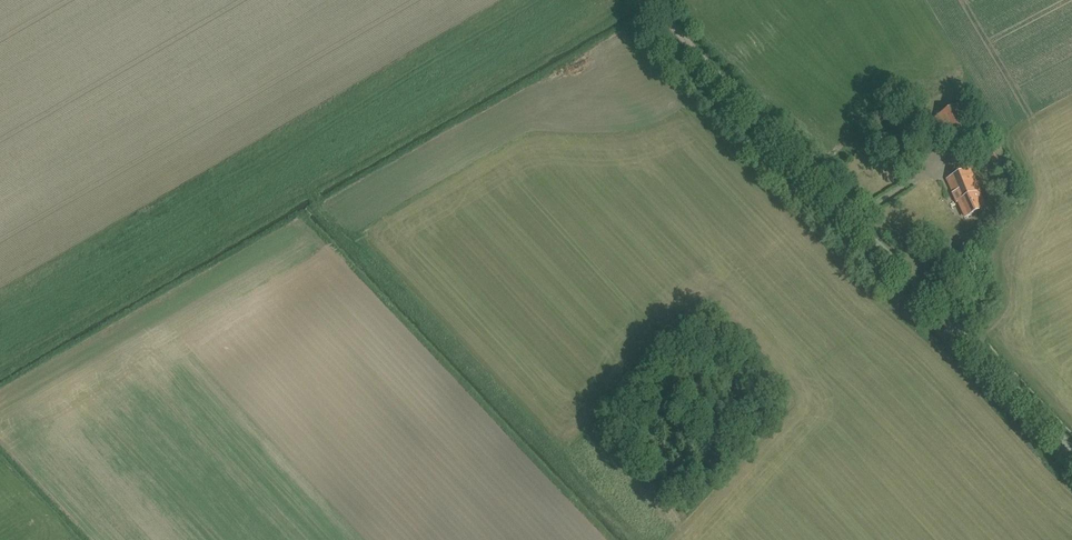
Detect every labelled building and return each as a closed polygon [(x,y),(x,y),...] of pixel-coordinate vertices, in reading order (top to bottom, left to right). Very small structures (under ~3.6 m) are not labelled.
[(957,101),(933,111),(940,128),(964,118),(957,101)] [(993,138),(982,142),(987,157),(998,153),(993,138)] [(983,207),(964,168),(944,178),(963,216),(983,207)] [(955,231),(947,220),(931,232),(939,243),(955,231)]
